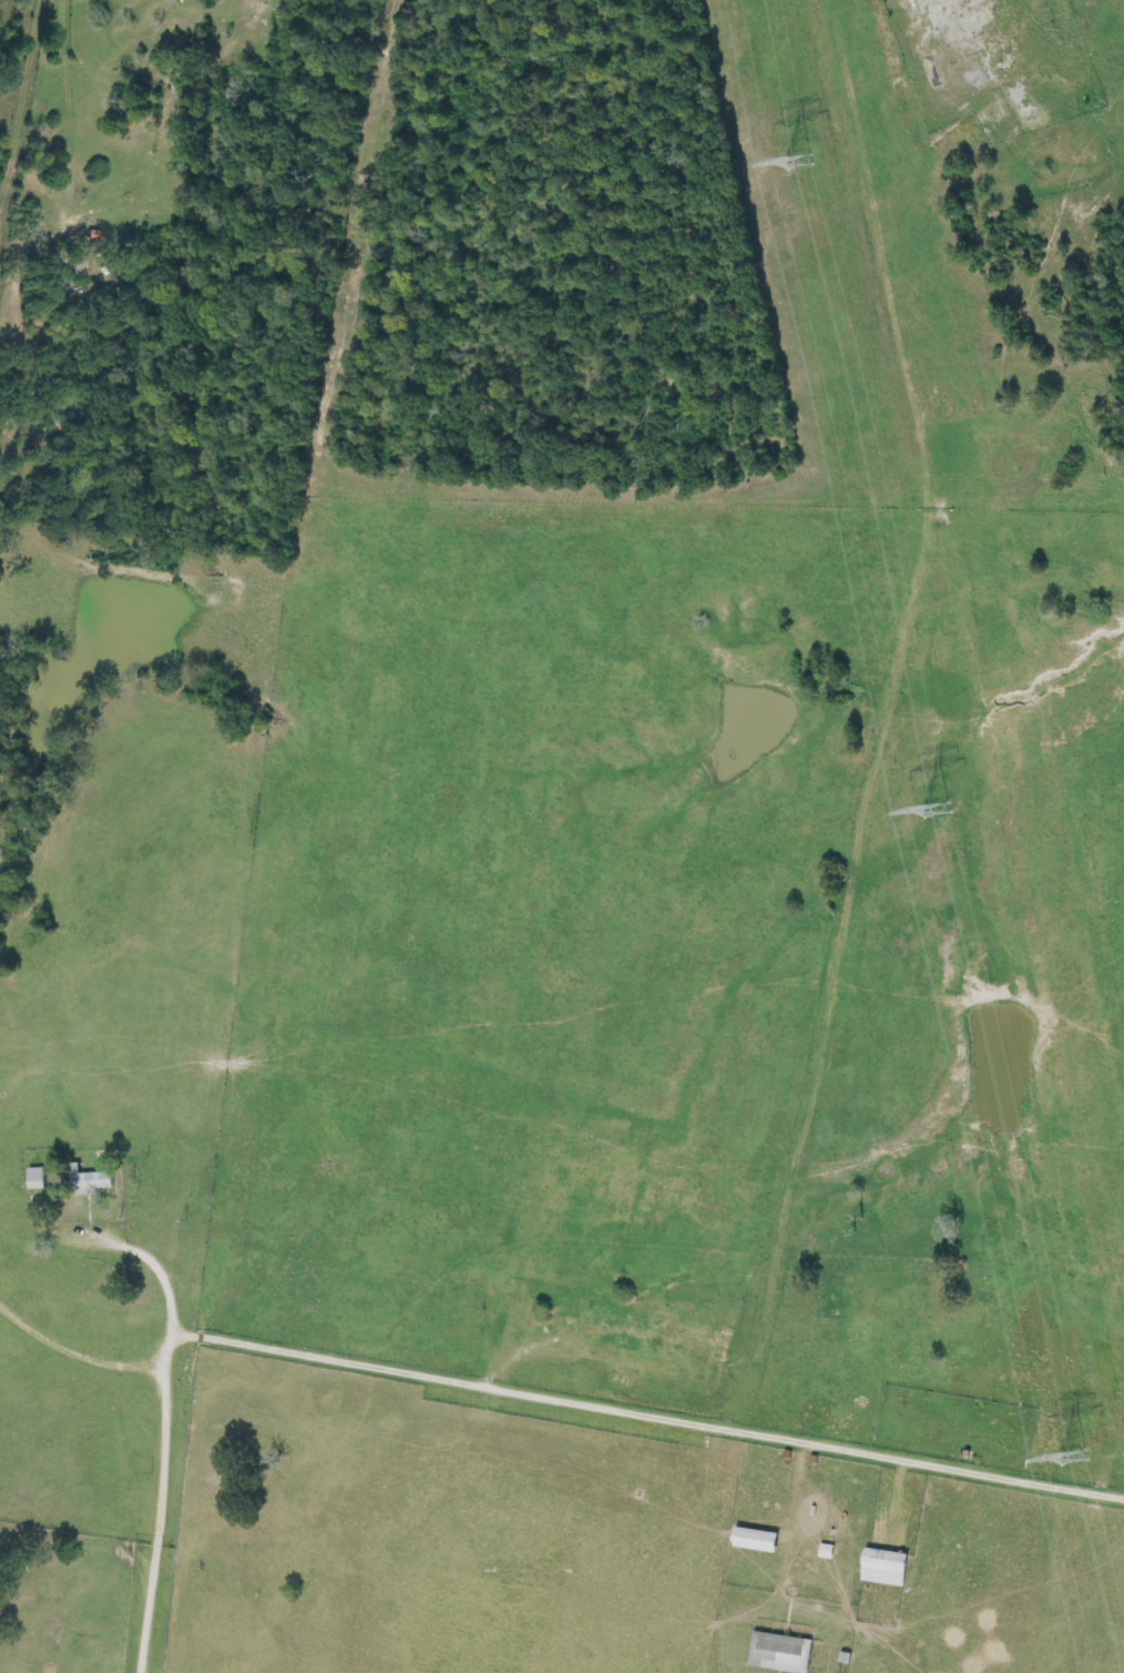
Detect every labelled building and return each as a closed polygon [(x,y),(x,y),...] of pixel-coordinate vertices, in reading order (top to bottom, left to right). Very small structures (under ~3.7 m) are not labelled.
[(114,1174),(81,1175),(81,1166),(73,1166),(73,1194),(98,1193),(98,1190),(114,1190),(114,1174)] [(46,1191),(45,1170),(29,1170),(30,1191),(46,1191)] [(782,1535),(739,1527),(735,1547),(778,1555),(782,1535)] [(863,1583),(907,1587),(910,1554),(867,1550),(863,1583)] [(787,1672),(809,1672),(814,1641),(755,1632),(750,1667),(787,1672)]
